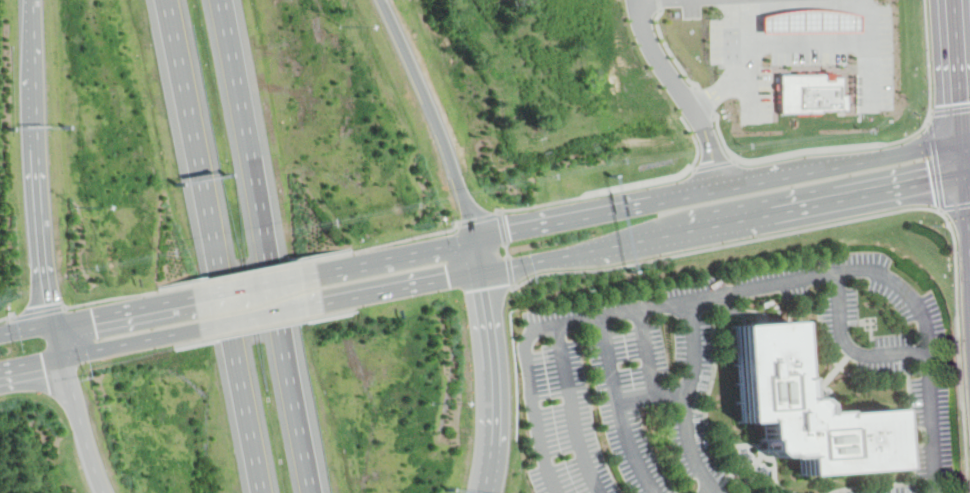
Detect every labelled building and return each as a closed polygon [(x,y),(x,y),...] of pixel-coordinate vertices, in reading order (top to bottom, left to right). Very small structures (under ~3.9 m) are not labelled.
[(761,16),(761,33),(856,32),(857,15),(823,9),(802,9),(782,12),(766,14),(761,16)] [(778,75),(779,113),(819,112),(819,110),(844,110),(844,94),(839,94),(839,76),(831,77),(831,73),(822,72),(822,75),(778,75)] [(731,323),(738,422),(756,420),(759,450),(767,455),(778,453),(778,457),(797,456),(799,476),(897,469),(893,409),(836,413),(836,409),(813,410),(813,403),(805,397),(794,397),(790,320),(731,323)]
